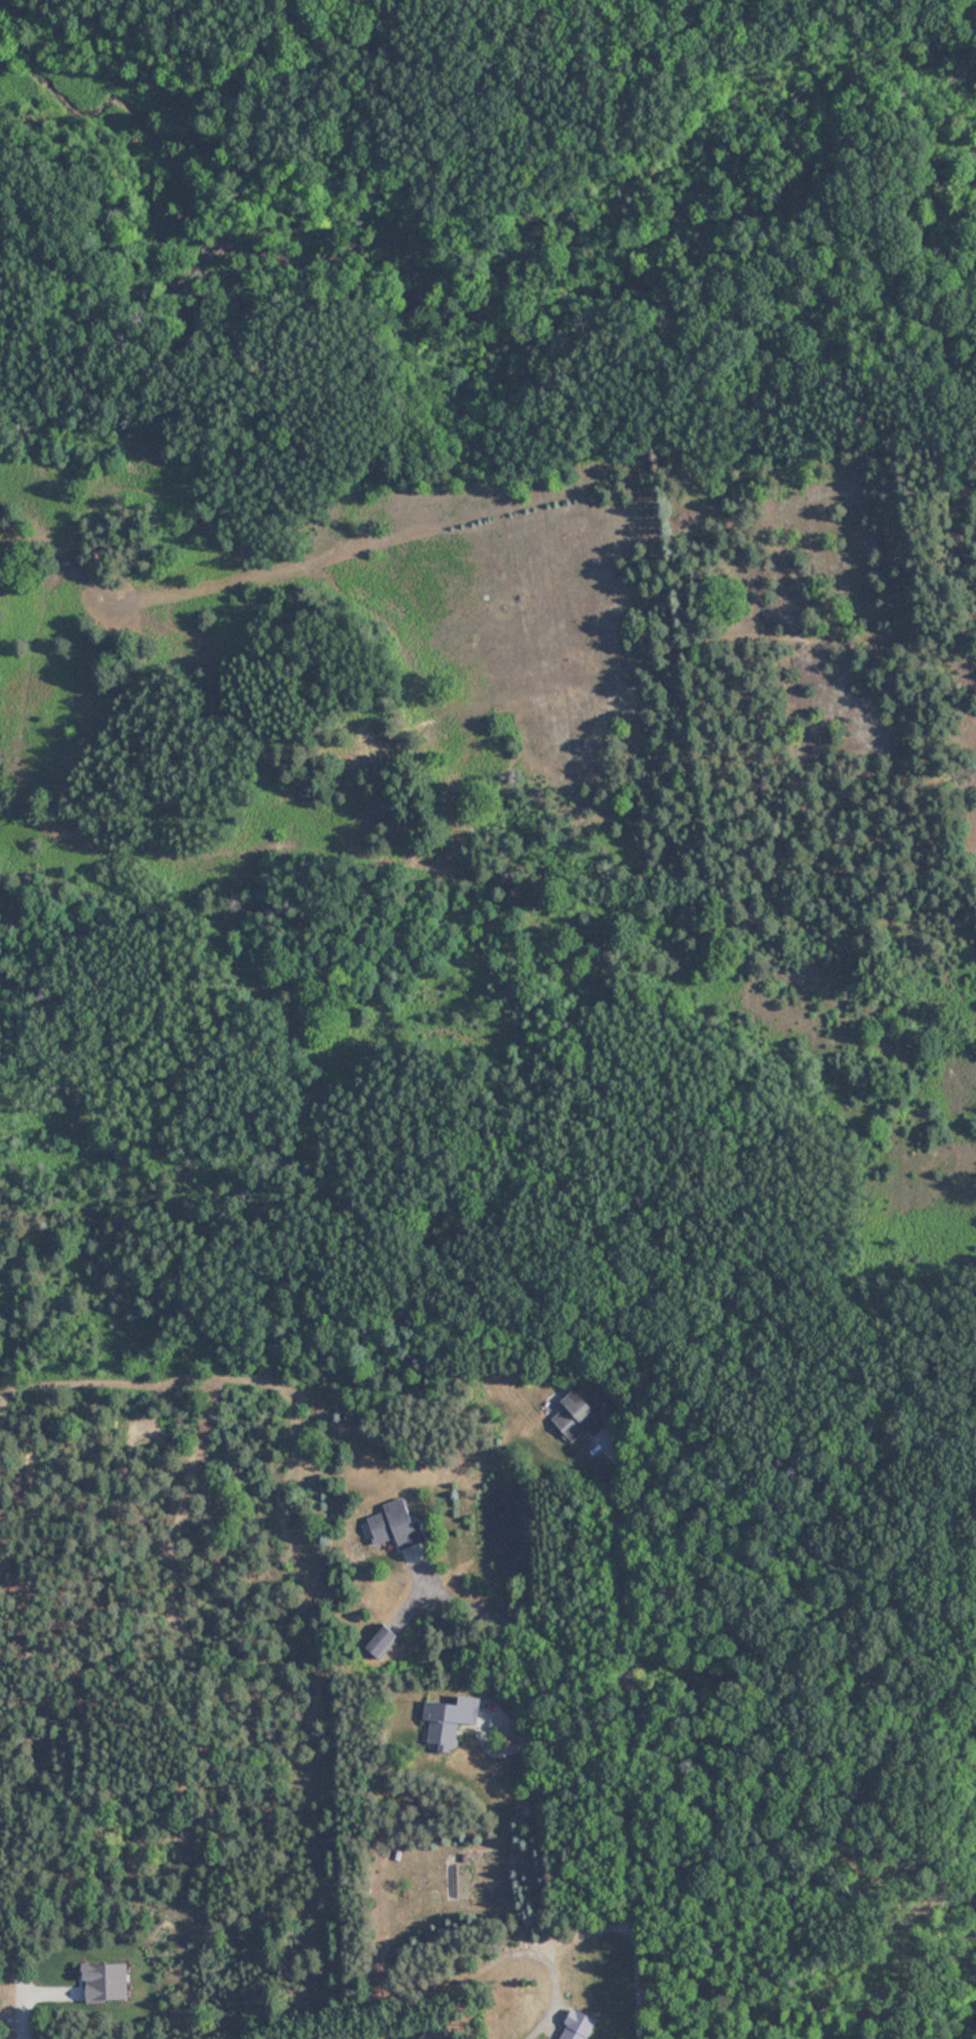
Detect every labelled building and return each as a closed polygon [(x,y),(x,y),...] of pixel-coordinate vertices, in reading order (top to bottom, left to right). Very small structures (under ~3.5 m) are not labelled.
[(595,1407),(577,1389),(563,1402),(567,1407),(552,1420),(573,1442),(587,1429),(594,1436),(613,1418),(599,1404),(595,1407)] [(375,1544),(398,1537),(401,1549),(424,1542),(410,1496),(384,1504),(387,1512),(367,1518),(375,1544)] [(401,1634),(384,1620),(363,1644),(380,1659),(401,1634)] [(462,1705),(427,1701),(425,1721),(431,1721),(429,1743),(441,1745),(441,1751),(458,1753),(461,1723),(478,1725),(481,1697),(463,1695),(462,1705)]
